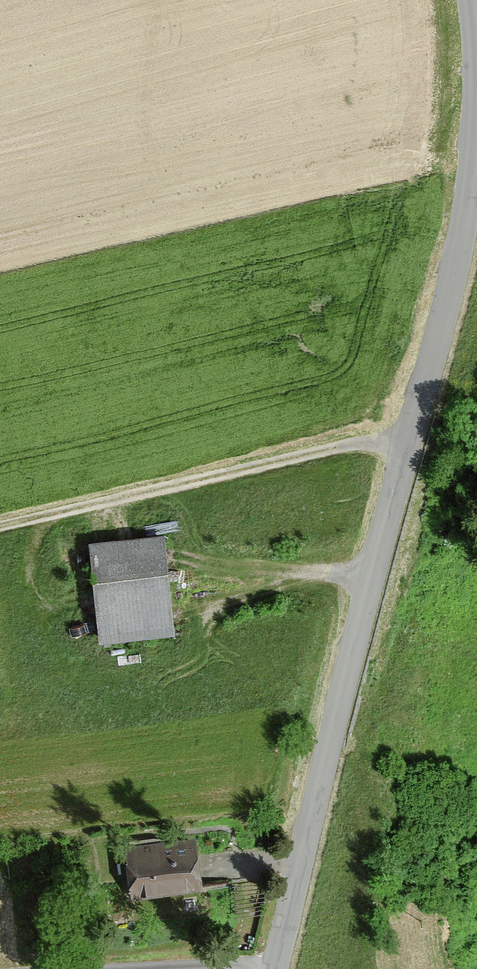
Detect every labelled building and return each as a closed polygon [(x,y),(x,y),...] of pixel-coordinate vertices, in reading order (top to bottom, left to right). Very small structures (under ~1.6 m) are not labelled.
[(170,631),(159,530),(84,538),(95,639),(170,631)] [(199,888),(191,834),(121,844),(128,898),(199,888)]
